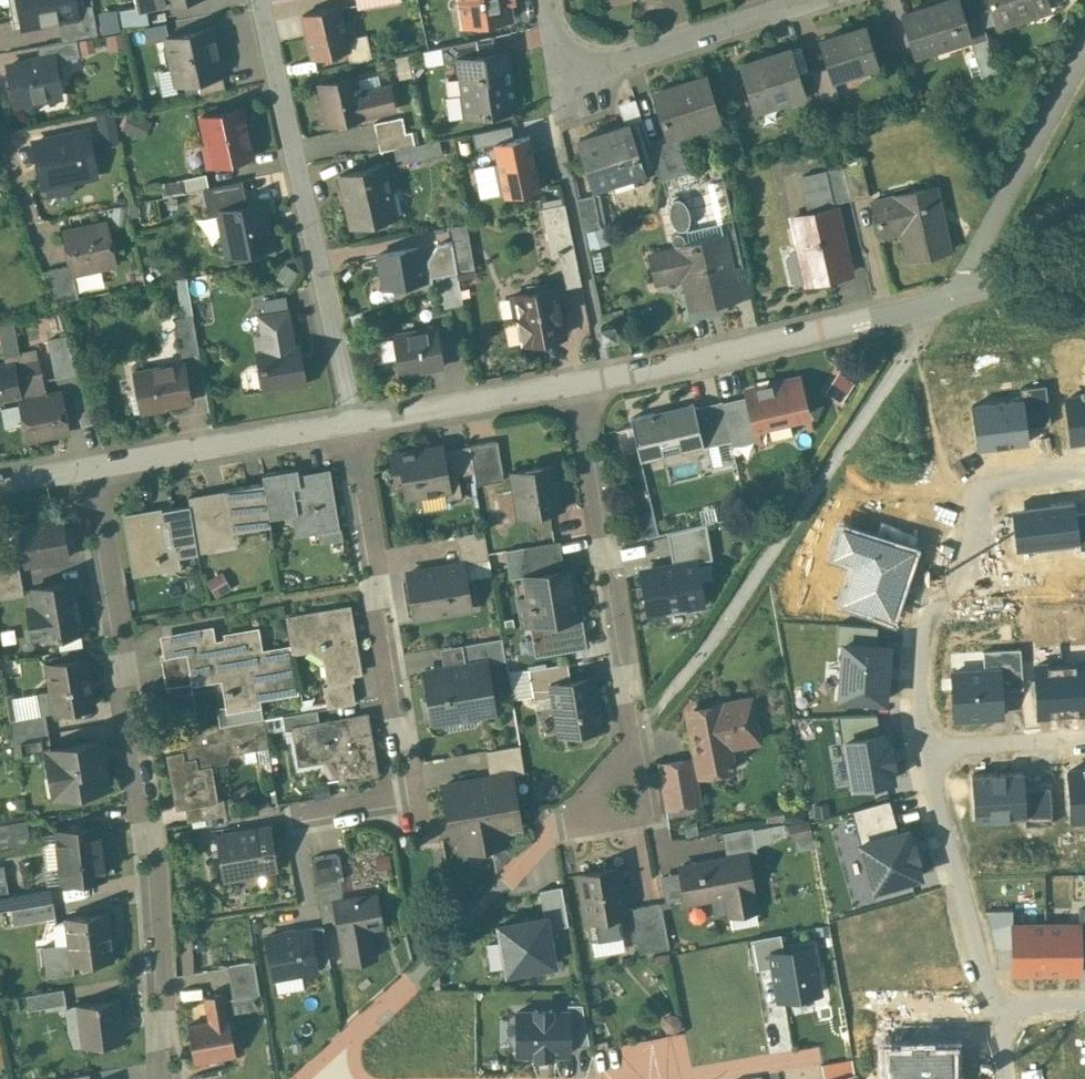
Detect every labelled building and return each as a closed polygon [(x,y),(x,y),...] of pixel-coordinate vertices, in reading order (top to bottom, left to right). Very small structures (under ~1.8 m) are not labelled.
[(14,28),(59,20),(77,17),(76,7),(75,0),(10,0),(14,28)] [(464,24),(510,17),(508,1),(513,0),(460,0),(464,24)] [(901,14),(914,53),(969,35),(958,0),(944,0),(901,14)] [(996,23),(1049,6),(1047,0),(989,0),(996,23)] [(92,4),(76,7),(77,17),(59,20),(63,40),(76,38),(98,34),(92,4)] [(143,4),(116,9),(119,27),(149,22),(146,7),(144,7),(143,4)] [(339,5),(302,14),(312,57),(349,49),(347,39),(353,38),(349,21),(343,23),(339,5)] [(865,25),(819,39),(827,66),(831,79),(833,79),(877,65),(865,25)] [(211,26),(166,37),(176,84),(197,80),(222,74),(211,26)] [(987,37),(971,42),(981,76),(997,71),(987,37)] [(63,40),(37,45),(39,58),(53,56),(54,60),(79,56),(76,38),(63,40)] [(476,38),(441,45),(443,61),(458,59),(458,57),(478,54),(476,38)] [(790,48),(740,64),(753,108),(803,93),(804,92),(799,75),(790,48)] [(478,54),(458,57),(458,59),(467,115),(515,107),(506,50),(478,54)] [(39,58),(8,64),(15,103),(60,94),(54,60),(53,56),(39,58)] [(831,79),(827,66),(811,71),(821,101),(839,96),(833,79),(831,79)] [(811,71),(799,75),(804,92),(803,93),(807,106),(821,101),(811,71)] [(222,74),(197,80),(200,93),(225,87),(222,74)] [(354,75),(319,83),(328,123),(364,115),(364,114),(394,107),(389,85),(358,92),(354,75)] [(705,75),(685,81),(685,83),(655,92),(654,91),(652,91),(666,134),(678,131),(719,118),(705,75)] [(241,106),(200,115),(207,143),(203,144),(208,165),(252,156),(241,106)] [(402,115),(374,121),(380,150),(393,148),(414,143),(412,130),(405,131),(402,115)] [(477,131),(481,144),(521,133),(517,120),(477,131)] [(628,123),(577,139),(592,185),(643,170),(628,123)] [(666,134),(648,140),(660,177),(690,168),(678,131),(666,134)] [(87,134),(34,144),(43,187),(95,177),(87,134)] [(529,135),(494,142),(505,195),(540,188),(531,142),(529,135)] [(414,143),(393,148),(397,163),(442,154),(439,138),(414,143)] [(861,160),(843,164),(851,198),(868,194),(861,160)] [(384,163),(339,174),(339,175),(340,175),(351,224),(351,225),(351,226),(396,215),(396,214),(392,215),(386,191),(390,190),(384,165),(384,163)] [(843,164),(825,168),(833,202),(851,198),(843,164)] [(205,173),(181,178),(184,191),(203,187),(208,186),(205,173)] [(220,210),(247,204),(242,179),(208,186),(203,187),(209,214),(221,212),(220,210)] [(894,195),(871,200),(879,234),(902,229),(908,258),(948,250),(934,185),(894,194),(894,195)] [(598,192),(577,196),(584,230),(604,224),(604,223),(598,192)] [(682,198),(678,196),(678,193),(671,194),(672,197),(670,200),(668,205),(668,211),(669,217),(672,223),(675,227),(679,229),(678,231),(677,231),(674,232),(672,234),(671,237),(672,241),(674,242),(676,244),(678,244),(678,246),(723,236),(720,223),(720,222),(719,222),(718,222),(688,229),(687,229),(686,227),(688,224),(689,219),(689,213),(688,207),(685,201),(682,198)] [(247,204),(220,210),(221,212),(229,254),(272,245),(263,201),(247,204)] [(564,202),(543,206),(552,253),(558,252),(574,248),(564,202)] [(836,207),(791,217),(805,280),(812,279),(829,276),(850,271),(836,207)] [(106,221),(65,228),(69,249),(68,249),(70,263),(72,271),(73,271),(114,264),(106,221)] [(678,246),(650,253),(656,280),(684,274),(688,289),(680,291),(686,317),(706,312),(703,300),(736,292),(731,269),(723,236),(678,246)] [(419,246),(378,253),(383,286),(391,284),(394,299),(426,289),(428,287),(430,284),(431,281),(432,278),(431,276),(435,275),(457,271),(451,240),(438,243),(427,259),(428,264),(422,265),(419,246)] [(574,248),(558,252),(565,286),(581,283),(574,248)] [(70,263),(42,269),(54,301),(78,297),(73,271),(72,271),(70,263)] [(743,266),(731,269),(736,292),(737,297),(750,294),(743,266)] [(457,271),(435,275),(441,307),(462,303),(457,271)] [(554,287),(513,294),(522,341),(563,334),(554,287)] [(282,296),(262,300),(265,312),(284,309),(282,296)] [(265,312),(258,314),(264,350),(294,344),(288,308),(284,309),(265,312)] [(192,314),(174,317),(181,355),(199,352),(192,314)] [(19,319),(4,321),(6,352),(22,351),(19,319)] [(613,322),(600,325),(603,337),(615,335),(613,322)] [(436,327),(393,334),(399,372),(443,365),(436,327)] [(65,336),(47,339),(55,375),(54,375),(55,378),(79,373),(65,336)] [(264,350),(257,351),(260,367),(262,367),(265,383),(263,384),(264,387),(266,387),(265,385),(283,382),(284,386),(304,383),(298,344),(294,344),(264,350)] [(0,366),(0,397),(19,394),(17,385),(43,380),(38,358),(0,366)] [(183,362),(134,370),(138,391),(145,390),(148,410),(165,407),(165,405),(190,400),(183,362)] [(798,377),(746,390),(752,419),(754,426),(767,422),(770,436),(792,431),(788,418),(807,413),(798,377)] [(43,380),(17,385),(19,394),(28,438),(68,430),(60,392),(46,395),(43,380)] [(1020,387),(1022,399),(1025,426),(1050,423),(1045,384),(1020,387)] [(1065,394),(1070,440),(1084,438),(1084,388),(1080,389),(1081,393),(1065,394)] [(1022,399),(972,404),(977,445),(1027,439),(1025,426),(1022,399)] [(721,400),(694,406),(703,445),(730,439),(721,400)] [(693,402),(630,416),(632,424),(640,460),(641,459),(703,445),(694,406),(693,402)] [(752,419),(728,425),(731,438),(756,433),(754,426),(752,419)] [(632,424),(616,428),(627,474),(643,471),(641,459),(640,460),(632,424)] [(497,439),(469,444),(473,471),(474,470),(476,483),(504,478),(497,439)] [(443,442),(401,449),(402,458),(390,460),(393,479),(401,478),(405,498),(445,491),(446,498),(461,495),(458,474),(449,475),(444,448),(443,442)] [(469,444),(444,448),(449,475),(458,474),(473,471),(469,444)] [(555,462),(510,470),(517,515),(563,507),(555,462)] [(297,468),(262,473),(263,483),(269,516),(295,512),(298,530),(334,524),(326,473),(298,478),(297,468)] [(225,492),(190,498),(189,495),(188,495),(189,504),(197,551),(198,551),(196,536),(210,533),(212,542),(235,538),(234,531),(270,524),(269,517),(269,516),(263,483),(224,489),(225,492)] [(1012,509),(1017,546),(1078,539),(1075,510),(1074,501),(1012,509)] [(189,504),(161,509),(162,511),(127,517),(136,569),(162,565),(161,557),(159,557),(157,547),(176,544),(178,556),(197,552),(197,551),(189,504)] [(1075,510),(1078,539),(1080,548),(1084,547),(1084,509),(1075,510)] [(62,516),(18,524),(25,562),(68,555),(62,516)] [(843,598),(890,613),(911,548),(843,526),(834,552),(856,559),(843,598)] [(484,530),(456,534),(460,563),(463,563),(463,564),(489,560),(484,530)] [(560,540),(523,546),(527,575),(563,569),(560,540)] [(0,560),(0,578),(20,575),(17,557),(0,560)] [(696,561),(642,570),(649,614),(703,605),(702,597),(696,561)] [(460,563),(407,572),(415,617),(470,608),(463,564),(463,563),(460,563)] [(524,575),(529,604),(575,594),(570,568),(563,569),(527,575),(524,575)] [(0,578),(0,597),(23,593),(20,575),(0,578)] [(73,580),(33,586),(38,615),(35,615),(38,636),(56,633),(57,635),(81,631),(73,580)] [(578,594),(575,594),(529,604),(520,606),(523,625),(532,623),(534,636),(532,636),(533,639),(534,639),(536,652),(584,644),(579,616),(581,615),(578,594)] [(348,607),(285,617),(291,648),(291,650),(309,647),(309,646),(319,645),(319,648),(323,647),(330,683),(351,680),(350,672),(359,671),(348,607)] [(842,640),(875,643),(877,625),(838,622),(836,642),(842,642),(842,640)] [(209,630),(165,637),(167,650),(190,646),(195,676),(196,679),(225,674),(227,688),(225,689),(226,694),(228,693),(230,706),(256,702),(254,695),(298,688),(291,650),(291,648),(258,653),(255,631),(228,636),(229,641),(211,644),(209,630)] [(502,637),(462,644),(465,664),(485,661),(485,663),(505,659),(502,637)] [(875,643),(842,640),(842,642),(838,697),(886,700),(890,644),(875,643)] [(167,650),(165,651),(170,681),(195,676),(190,646),(167,650)] [(1000,667),(1001,687),(1022,686),(1020,647),(983,649),(984,668),(1000,667)] [(86,656),(46,662),(55,711),(94,704),(86,656)] [(465,664),(427,670),(431,693),(428,694),(432,722),(493,711),(485,663),(485,661),(465,664)] [(1035,663),(1038,714),(1084,712),(1084,661),(1035,663)] [(567,662),(528,668),(533,698),(553,695),(551,684),(570,681),(567,662)] [(984,668),(952,669),(955,717),(1002,715),(1001,687),(1000,667),(984,668)] [(570,681),(551,684),(553,695),(559,733),(599,726),(592,678),(570,681)] [(330,683),(323,685),(326,707),(355,702),(351,680),(330,683)] [(751,699),(703,708),(710,747),(724,744),(758,738),(751,699)] [(317,708),(282,714),(284,729),(293,727),(293,726),(319,721),(317,708)] [(724,744),(710,747),(703,708),(693,710),(694,716),(688,717),(698,773),(728,766),(724,744)] [(45,711),(9,718),(12,737),(47,731),(48,731),(45,711)] [(843,738),(879,732),(876,713),(837,714),(841,738),(843,738)] [(319,721),(293,726),(293,727),(299,762),(336,756),(340,778),(376,772),(367,714),(319,721)] [(192,743),(189,749),(167,753),(176,808),(185,806),(217,801),(216,799),(210,760),(224,758),(227,749),(267,742),(263,717),(189,730),(192,743)] [(47,731),(12,737),(15,755),(46,749),(50,749),(49,748),(47,731)] [(879,732),(843,738),(851,785),(894,778),(887,731),(879,732)] [(99,739),(55,746),(55,747),(49,748),(50,749),(46,749),(50,768),(57,766),(62,793),(108,785),(103,756),(101,756),(99,739)] [(519,744),(485,750),(490,777),(510,773),(510,775),(524,772),(519,744)] [(692,758),(683,760),(688,789),(663,793),(665,807),(700,801),(692,758)] [(683,760),(658,764),(663,793),(688,789),(683,760)] [(1068,767),(1071,819),(1084,818),(1084,766),(1068,767)] [(1022,772),(972,775),(975,817),(1025,814),(1023,787),(1022,772)] [(490,777),(443,785),(450,824),(456,823),(461,849),(506,841),(504,830),(519,827),(510,775),(510,773),(490,777)] [(1049,786),(1023,787),(1025,814),(1025,823),(1052,821),(1049,786)] [(217,801),(185,806),(187,820),(226,813),(223,798),(216,799),(217,801)] [(852,808),(860,839),(898,829),(889,798),(852,808)] [(5,842),(35,835),(30,814),(0,821),(0,823),(5,842)] [(97,825),(57,829),(63,881),(103,876),(97,825)] [(268,826),(218,835),(225,878),(255,873),(255,870),(275,866),(268,826)] [(860,839),(859,840),(872,887),(920,874),(907,826),(898,829),(860,839)] [(338,852),(311,857),(316,883),(317,883),(323,920),(336,918),(334,901),(339,900),(336,880),(343,879),(338,852)] [(727,861),(721,862),(726,894),(729,913),(756,908),(746,853),(726,857),(727,861)] [(686,901),(726,894),(721,862),(717,859),(713,860),(710,864),(704,865),(699,862),(679,865),(686,901)] [(619,866),(577,873),(584,916),(585,916),(589,940),(624,934),(620,910),(626,909),(619,866)] [(50,885),(8,893),(11,908),(53,901),(50,885)] [(541,889),(546,916),(548,927),(568,924),(561,885),(541,889)] [(339,900),(334,901),(336,918),(344,962),(375,956),(370,928),(381,926),(375,894),(339,900)] [(53,901),(11,908),(13,923),(55,916),(53,901)] [(660,901),(633,907),(641,949),(669,944),(660,901)] [(995,946),(1012,946),(1012,921),(1012,908),(985,908),(995,946)] [(107,911),(66,916),(68,941),(71,962),(73,962),(113,957),(107,911)] [(546,916),(499,924),(507,971),(554,963),(548,927),(546,916)] [(1046,921),(1012,921),(1012,946),(1012,972),(1046,972),(1046,921)] [(1079,921),(1046,921),(1046,972),(1079,972),(1079,945),(1079,921)] [(312,928),(265,935),(275,992),(304,988),(302,976),(320,973),(312,928)] [(773,949),(782,948),(779,934),(751,938),(756,967),(775,964),(773,949)] [(68,941),(43,944),(46,974),(74,971),(73,962),(71,962),(68,941)] [(775,964),(780,996),(818,990),(811,944),(782,948),(773,949),(775,964)] [(253,960),(227,965),(233,998),(259,993),(253,960)] [(63,987),(26,994),(29,1008),(66,1002),(63,987)] [(222,992),(204,995),(209,1020),(227,1016),(222,992)] [(117,997),(74,1004),(75,1005),(81,1004),(83,1026),(81,1026),(83,1044),(121,1039),(118,1014),(119,1014),(117,997)] [(568,1003),(568,1010),(569,1010),(570,1042),(590,1043),(583,1003),(568,1003)] [(535,1011),(517,1011),(517,1053),(535,1053),(535,1055),(553,1054),(553,1053),(570,1053),(570,1042),(569,1010),(568,1010),(552,1011),(552,1009),(535,1009),(535,1011)] [(209,1020),(188,1024),(194,1061),(235,1053),(228,1016),(227,1016),(209,1020)] [(887,1078),(951,1078),(950,1046),(926,1046),(926,1041),(912,1041),(912,1046),(887,1046),(887,1078)]
